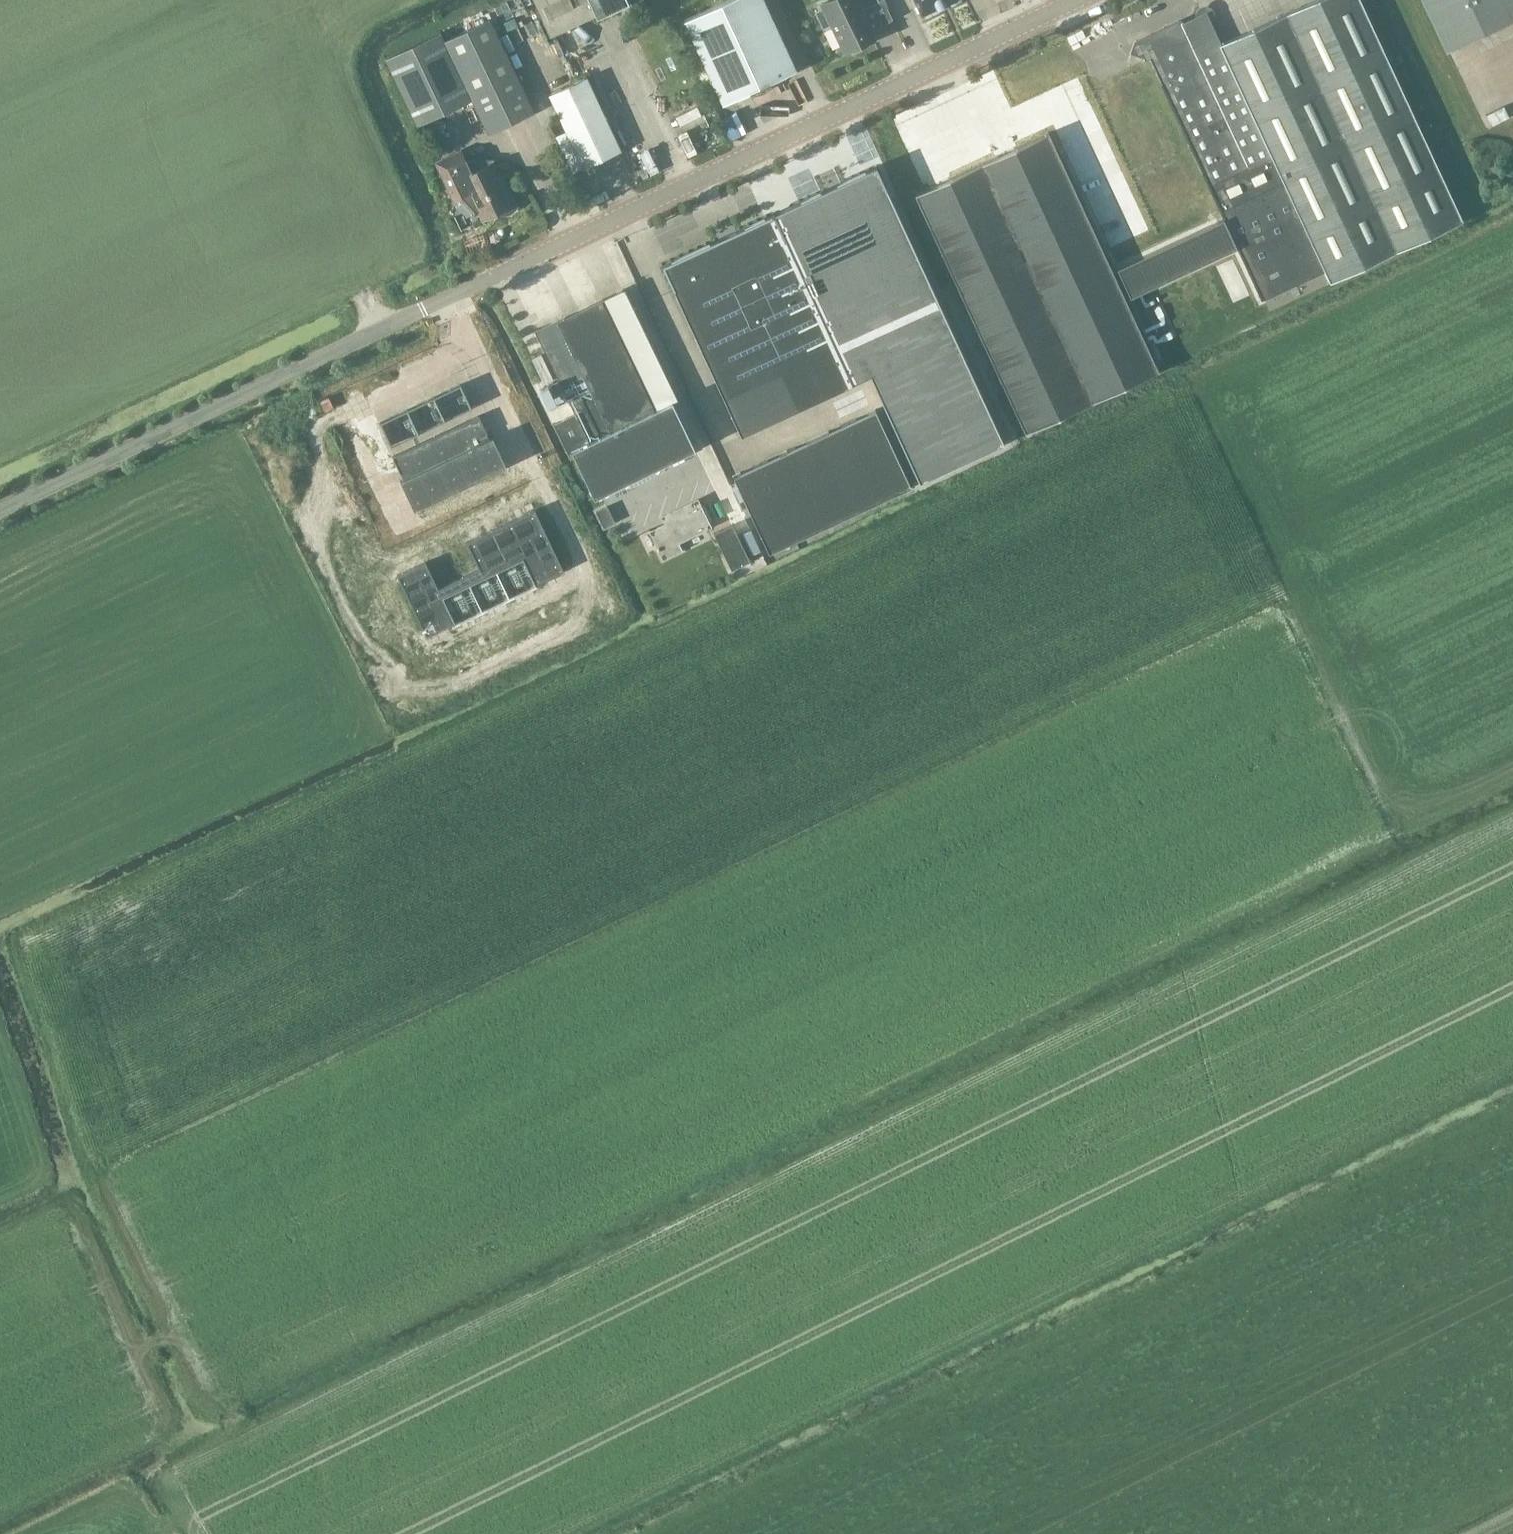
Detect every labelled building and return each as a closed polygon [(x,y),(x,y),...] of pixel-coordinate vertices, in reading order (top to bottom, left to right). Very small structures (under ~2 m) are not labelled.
[(517,11),(525,7),(522,0),(511,0),(517,11)] [(550,37),(596,16),(597,19),(630,5),(628,0),(533,0),(550,37)] [(764,0),(727,0),(683,20),(722,104),(796,70),(764,0)] [(846,53),(875,39),(862,11),(879,2),(879,0),(831,0),(823,4),(824,8),(815,12),(824,29),(833,25),(846,53)] [(916,195),(1025,433),(1159,371),(1126,300),(1236,248),(1261,301),(1325,271),(1330,282),(1463,221),(1361,0),(1315,0),(1221,44),(1209,20),(1213,10),(1201,6),(1196,18),(1182,25),(1180,20),(1134,41),(1130,52),(1141,56),(1143,56),(1145,60),(1149,58),(1223,219),(1113,271),(1049,134),(916,195)] [(924,16),(958,0),(916,0),(924,16)] [(1451,52),(1512,22),(1512,0),(1426,0),(1451,52)] [(445,41),(471,96),(489,133),(534,112),(490,19),(445,41)] [(471,96),(445,41),(443,37),(389,63),(417,122),(471,96)] [(548,95),(582,168),(621,150),(587,77),(548,95)] [(1485,126),(1495,121),(1486,103),(1476,107),(1485,126)] [(455,202),(470,194),(483,221),(498,214),(503,215),(506,215),(511,214),(519,206),(502,175),(498,177),(492,163),(471,172),(460,150),(435,162),(444,181),(444,180),(455,202)] [(825,187),(795,200),(806,226),(837,214),(825,187)] [(722,237),(662,264),(674,290),(725,400),(780,374),(797,410),(854,384),(786,238),(774,213),(729,233),(722,237)] [(595,498),(695,449),(673,401),(677,399),(624,289),(602,299),(571,314),(535,331),(575,413),(554,422),(568,452),(571,450),(595,498)] [(917,478),(1003,445),(954,316),(868,349),(917,478)] [(769,459),(733,475),(769,551),(912,484),(877,408),(865,414),(769,459)] [(414,510),(507,466),(493,437),(490,438),(479,415),(392,457),(403,480),(401,481),(414,510)] [(649,531),(663,559),(682,550),(679,543),(711,527),(697,498),(660,516),(664,523),(649,531)] [(431,572),(402,586),(431,647),(460,634),(461,636),(540,598),(539,596),(568,582),(539,521),(471,553),(483,579),(443,597),(431,572)] [(714,534),(731,570),(750,561),(732,525),(714,534)]
